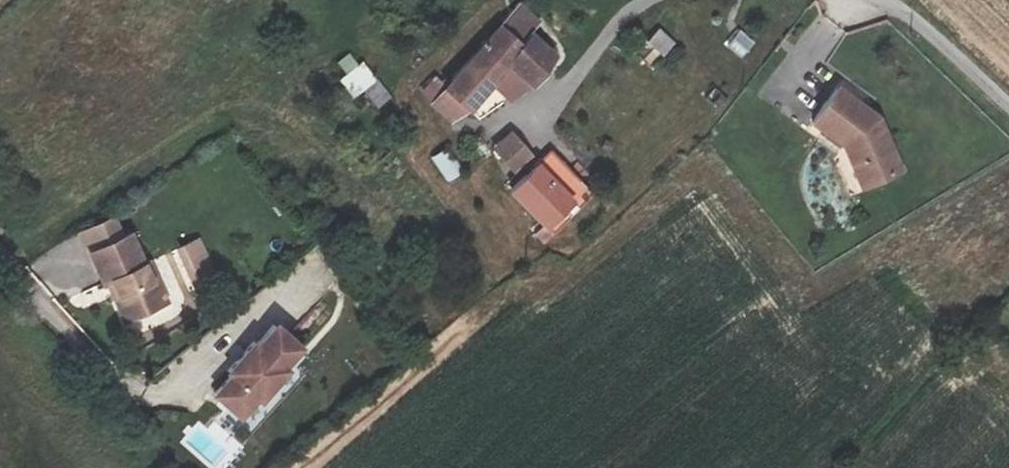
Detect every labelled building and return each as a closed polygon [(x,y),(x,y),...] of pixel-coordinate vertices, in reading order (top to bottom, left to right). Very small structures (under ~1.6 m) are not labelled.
[(554,52),(511,13),(433,102),(453,122),(469,105),(472,106),(509,64),(530,84),(554,52)] [(661,55),(677,42),(660,25),(647,39),(661,55)] [(739,59),(755,44),(740,29),(725,44),(739,59)] [(389,97),(353,51),(332,67),(369,113),(389,97)] [(417,90),(428,103),(446,87),(435,74),(417,90)] [(830,86),(802,118),(831,144),(846,157),(854,184),(886,174),(868,120),(830,86)] [(707,99),(713,106),(725,93),(718,87),(707,99)] [(488,149),(513,176),(535,156),(510,129),(488,149)] [(846,157),(831,144),(845,187),(854,184),(846,157)] [(432,157),(447,183),(463,175),(448,148),(432,157)] [(590,192),(550,152),(514,185),(554,228),(590,192)] [(142,223),(102,239),(114,271),(122,267),(128,283),(124,285),(134,310),(176,294),(166,269),(161,271),(154,254),(142,223)] [(160,252),(154,254),(161,271),(166,269),(160,252)] [(238,367),(219,386),(243,409),(261,391),(265,394),(292,366),(289,363),(306,344),(283,321),(265,339),(261,336),(234,364),(238,367)]
